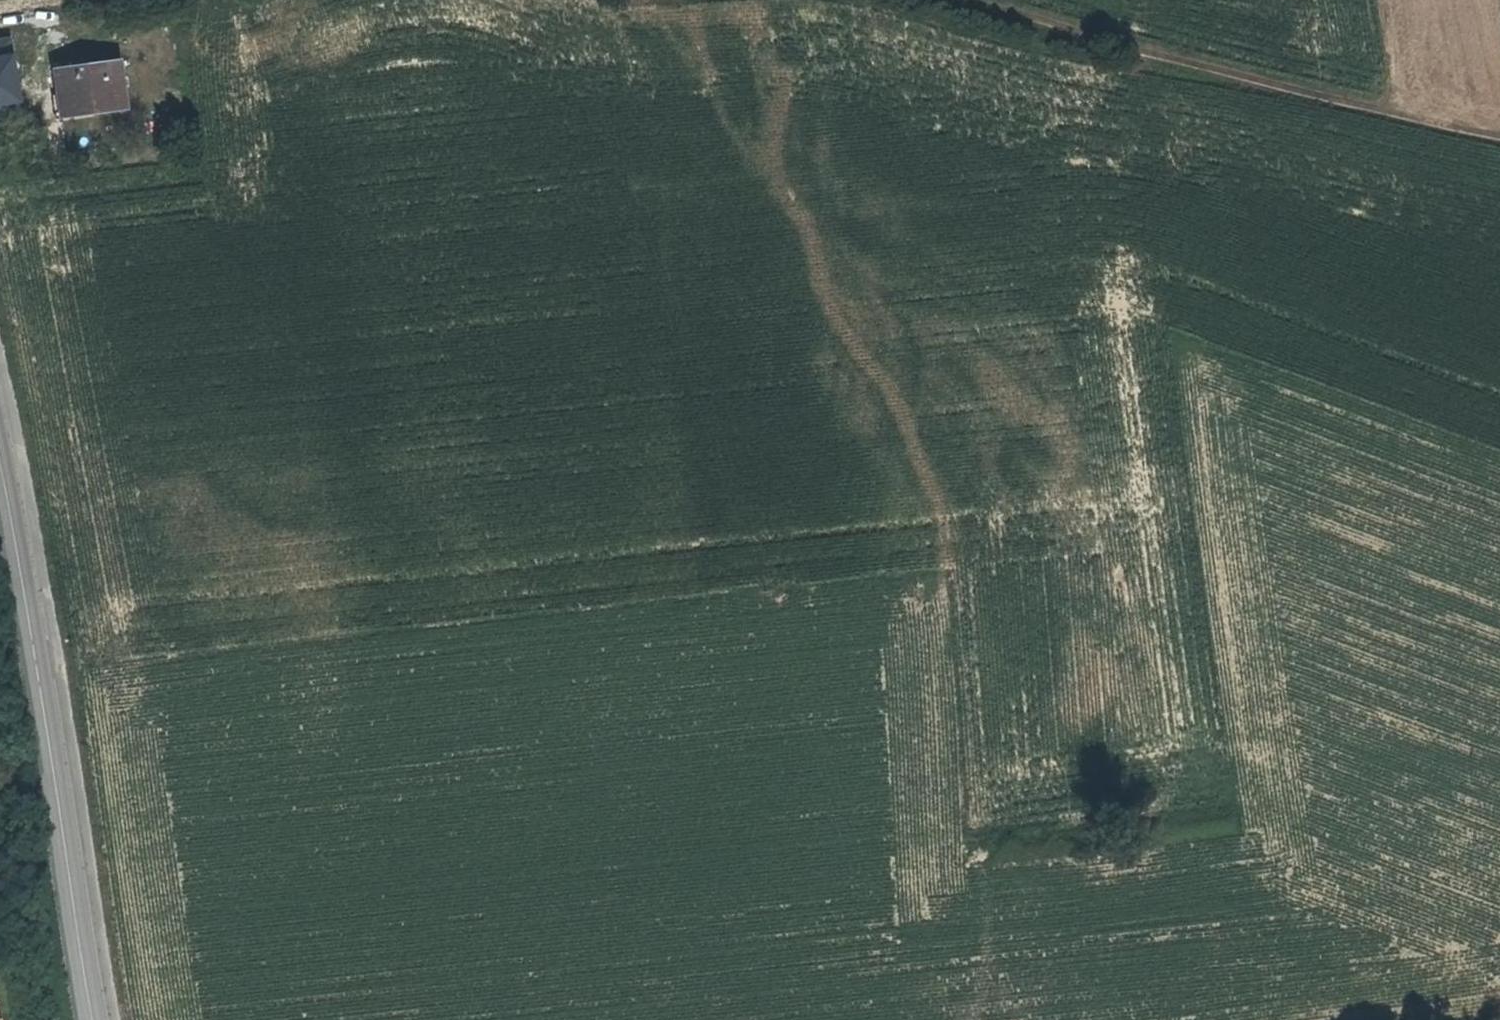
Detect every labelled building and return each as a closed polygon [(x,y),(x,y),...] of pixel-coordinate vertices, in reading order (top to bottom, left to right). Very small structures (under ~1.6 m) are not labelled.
[(99,53),(101,62),(75,66),(83,110),(144,102),(135,57),(119,59),(117,51),(99,53)]
